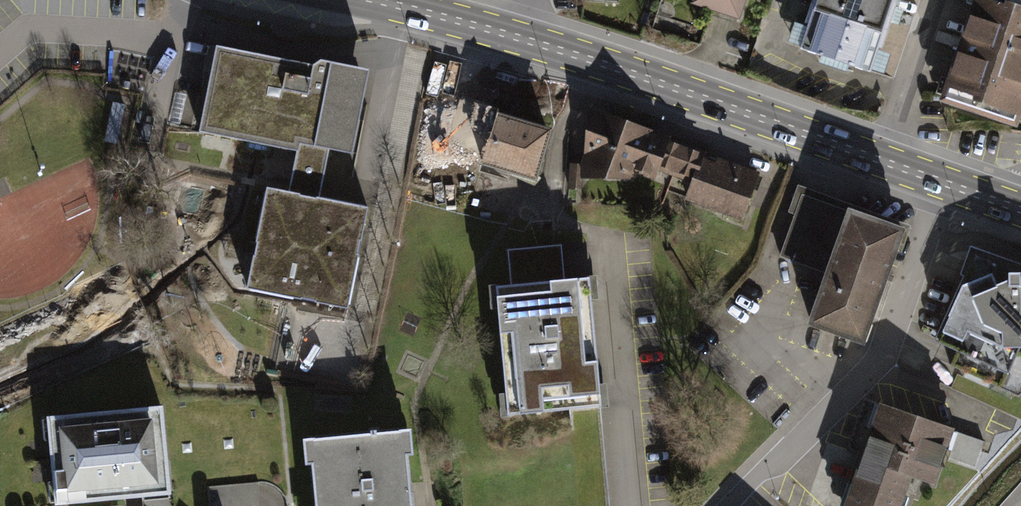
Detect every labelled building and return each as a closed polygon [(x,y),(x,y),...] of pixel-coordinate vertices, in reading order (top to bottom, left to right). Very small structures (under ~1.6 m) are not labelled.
[(691,3),(739,22),(746,0),(691,0),(691,3)] [(868,68),(892,0),(813,0),(798,44),(868,68)] [(938,92),(1014,118),(1020,97),(1020,0),(971,0),(938,92)] [(364,71),(214,43),(198,129),(294,147),(286,191),(262,186),(242,289),(344,308),(363,204),(316,195),(324,152),(348,156),(364,71)] [(499,105),(452,92),(435,150),(532,182),(546,130),(498,116),(499,105)] [(124,105),(114,103),(106,140),(115,142),(124,105)] [(671,139),(587,108),(584,156),(580,165),(581,180),(636,181),(638,175),(656,181),(659,172),(672,178),(667,192),(686,198),(684,202),(742,221),(760,173),(717,157),(716,163),(704,159),(706,155),(671,143),(671,139)] [(852,205),(798,186),(787,213),(795,216),(779,258),(826,276),(852,205)] [(910,228),(852,205),(826,276),(806,330),(866,351),(910,228)] [(969,258),(930,359),(1017,395),(1020,391),(1020,274),(969,258)] [(589,278),(489,289),(502,417),(603,406),(589,278)] [(876,404),(841,505),(900,505),(910,478),(934,486),(953,430),(876,404)] [(161,405),(44,415),(52,505),(168,495),(161,405)] [(302,442),(305,468),(311,468),(315,505),(412,505),(407,459),(414,458),(412,432),(302,442)] [(240,486),(212,488),(213,505),(241,505),(240,486)]
